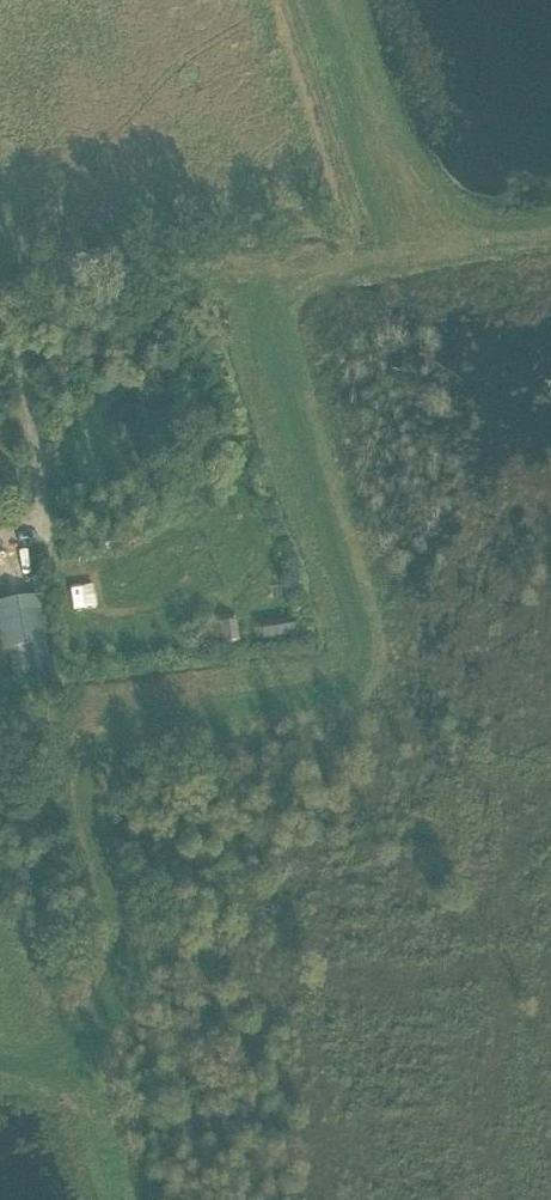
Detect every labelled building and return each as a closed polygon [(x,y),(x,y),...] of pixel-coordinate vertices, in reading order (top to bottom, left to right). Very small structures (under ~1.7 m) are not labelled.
[(13,679),(47,673),(26,548),(0,553),(0,650),(8,649),(13,679)] [(220,623),(223,643),(238,641),(235,620),(220,623)]
